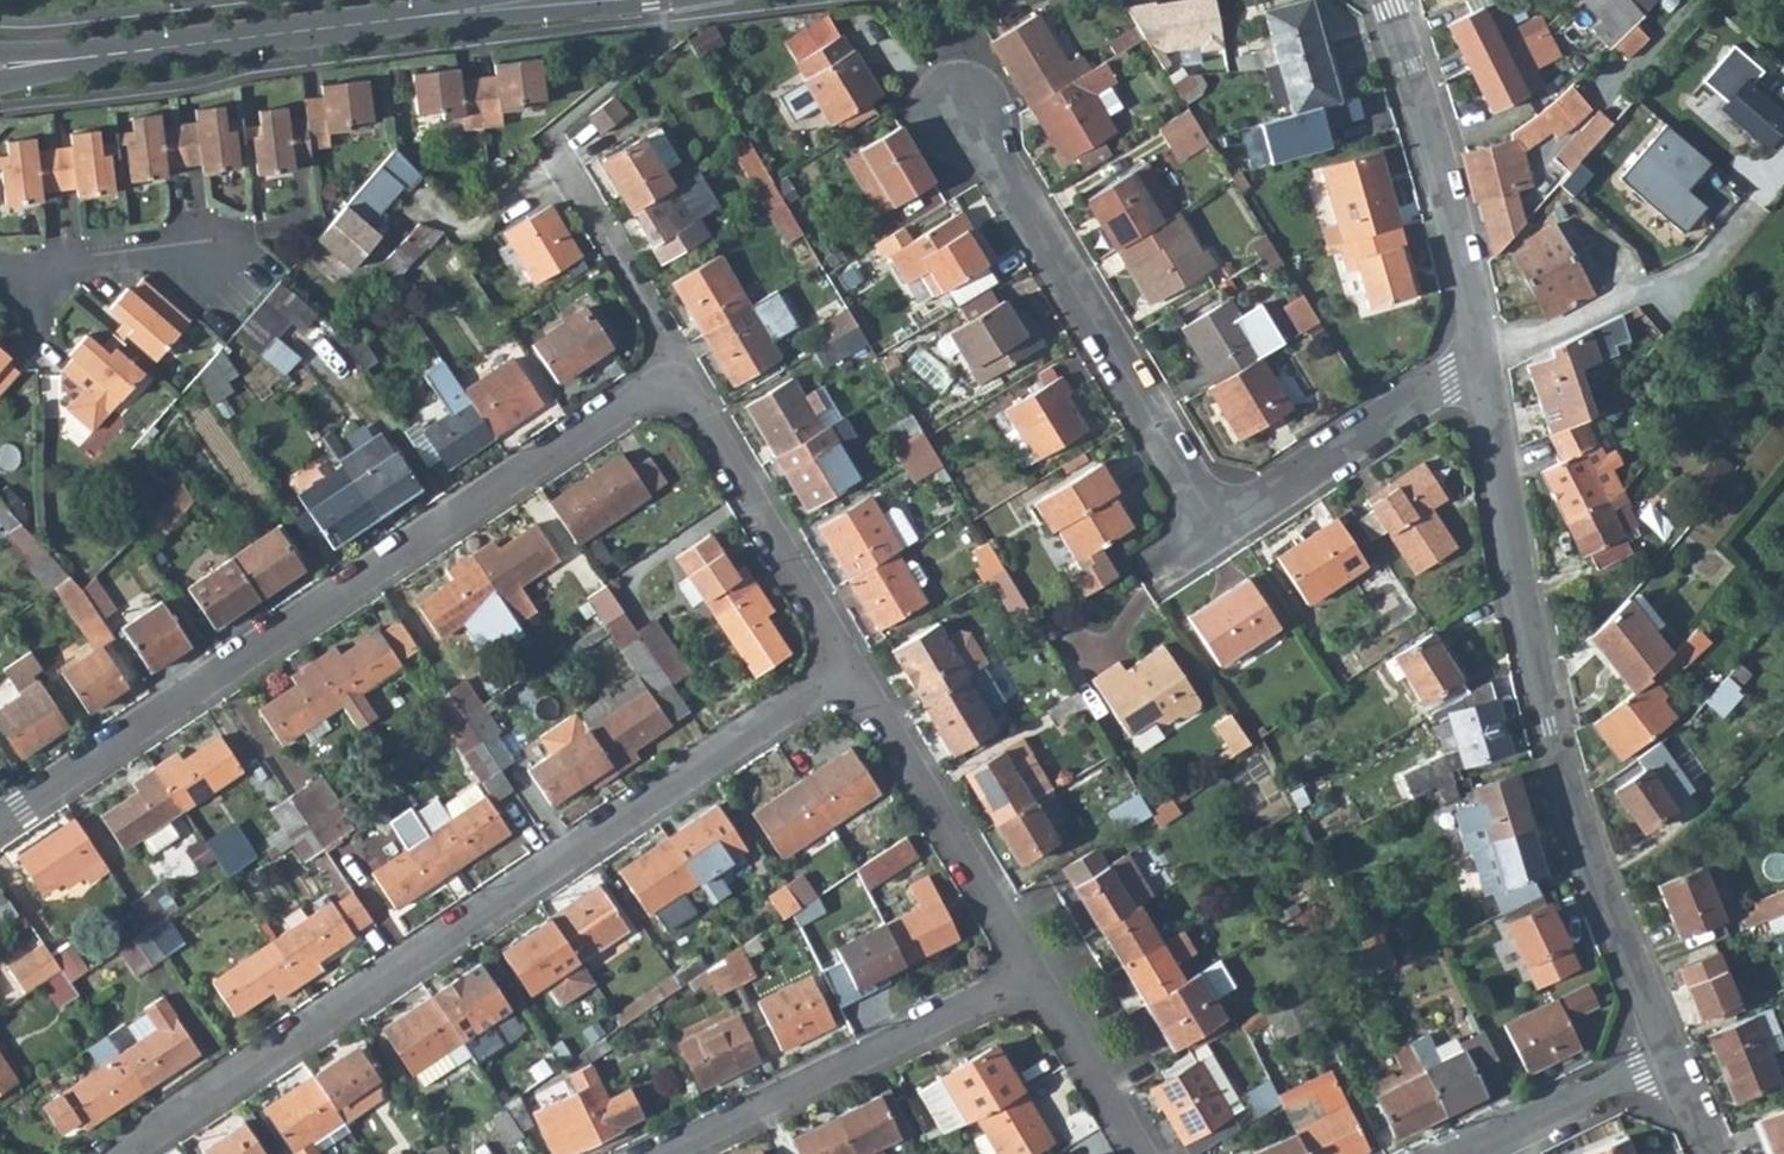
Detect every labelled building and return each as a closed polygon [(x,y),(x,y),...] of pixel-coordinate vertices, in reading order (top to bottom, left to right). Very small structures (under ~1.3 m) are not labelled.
[(1218,0),(1164,0),(1158,1),(1158,0),(1150,0),(1128,5),(1166,66),(1172,62),(1168,50),(1202,44),(1203,50),(1226,44),(1218,0)] [(1263,13),(1273,48),(1277,64),(1323,51),(1309,0),(1263,13)] [(1513,26),(1500,0),(1465,0),(1471,12),(1447,25),(1469,70),(1536,35),(1537,34),(1543,28),(1544,28),(1536,14),(1513,26)] [(1629,0),(1584,0),(1617,38),(1641,14),(1629,0)] [(1641,14),(1653,0),(1629,0),(1641,14)] [(1067,66),(1035,16),(988,45),(1028,109),(1089,72),(1080,58),(1067,66)] [(879,93),(852,49),(849,50),(839,35),(824,44),(810,26),(781,45),(802,79),(777,95),(793,121),(818,105),(830,124),(879,93)] [(1545,50),(1553,46),(1544,28),(1543,28),(1537,34),(1545,50)] [(1537,34),(1536,35),(1469,70),(1490,114),(1526,96),(1525,93),(1543,83),(1536,70),(1559,57),(1553,46),(1545,50),(1537,34)] [(1768,149),(1783,131),(1783,111),(1753,84),(1764,71),(1734,45),(1703,80),(1727,101),(1721,108),(1768,149)] [(1273,48),(1234,59),(1237,71),(1255,69),(1263,68),(1277,64),(1273,48)] [(1291,114),(1337,101),(1323,51),(1277,64),(1288,104),(1291,114)] [(542,100),(537,59),(491,64),(494,85),(476,87),(458,89),(455,69),(410,74),(415,115),(439,112),(440,119),(460,117),(461,129),(481,127),(500,125),(499,112),(519,110),(518,103),(542,100)] [(1288,104),(1277,64),(1263,68),(1273,108),(1288,104)] [(1089,72),(1028,109),(1048,143),(1051,141),(1066,163),(1074,158),(1079,165),(1106,148),(1101,141),(1110,135),(1099,119),(1120,106),(1096,68),(1089,72)] [(1203,72),(1189,72),(1175,81),(1188,101),(1203,93),(1208,82),(1203,72)] [(377,120),(372,79),(326,85),(329,106),(311,108),(312,118),(294,120),(292,107),(265,110),(268,134),(259,136),(264,174),(300,170),(299,159),(317,157),(316,147),(335,145),(334,133),(354,130),(353,123),(377,120)] [(1541,112),(1510,131),(1511,140),(1461,151),(1462,154),(1472,199),(1511,189),(1510,182),(1530,178),(1524,151),(1553,131),(1586,98),(1572,83),(1554,100),(1541,112)] [(1337,101),(1291,114),(1261,122),(1271,161),(1333,146),(1328,126),(1360,118),(1354,97),(1337,101)] [(606,100),(581,120),(595,138),(620,117),(606,100)] [(165,113),(138,116),(141,141),(132,142),(136,181),(172,176),(171,166),(190,164),(208,162),(209,171),(245,167),(240,129),(231,130),(229,105),(201,109),(203,122),(185,124),(166,126),(165,113)] [(1612,123),(1599,110),(1581,130),(1579,128),(1553,156),(1568,171),(1585,153),(1612,123)] [(1186,111),(1155,130),(1168,152),(1181,144),(1187,156),(1208,143),(1186,111)] [(1664,124),(1621,173),(1683,233),(1705,205),(1686,187),(1708,162),(1664,124)] [(892,205),(897,203),(933,181),(899,125),(863,148),(859,150),(892,205)] [(7,162),(11,201),(47,198),(46,188),(64,186),(83,185),(84,195),(120,192),(116,153),(108,154),(105,129),(78,132),(79,145),(61,147),(42,148),(41,135),(14,137),(16,162),(7,162)] [(655,131),(639,140),(660,173),(675,164),(655,131)] [(660,173),(639,140),(598,165),(628,213),(669,189),(660,173)] [(729,153),(766,213),(782,204),(769,182),(744,144),(729,153)] [(1181,144),(1168,152),(1175,164),(1187,156),(1181,144)] [(1111,156),(1106,148),(1079,165),(1083,173),(1111,156)] [(876,215),(892,205),(859,150),(843,160),(876,215)] [(419,175),(402,158),(321,244),(343,265),(374,233),(363,222),(399,185),(405,190),(419,175)] [(1342,224),(1321,231),(1326,250),(1342,246),(1404,229),(1386,158),(1328,173),(1342,224)] [(1322,165),(1310,168),(1323,222),(1336,219),(1322,165)] [(1126,177),(1082,203),(1114,252),(1156,227),(1166,221),(1171,218),(1140,167),(1126,177)] [(1511,189),(1531,184),(1530,178),(1510,182),(1511,189)] [(628,213),(658,263),(704,236),(673,187),(669,189),(628,213)] [(785,245),(801,235),(782,204),(766,213),(785,245)] [(533,287),(577,256),(547,208),(502,237),(533,287)] [(931,299),(949,289),(991,264),(960,213),(918,238),(907,244),(899,230),(871,247),(880,261),(888,257),(904,283),(917,275),(931,299)] [(1166,221),(1156,227),(1114,252),(1113,253),(1148,306),(1199,273),(1166,221)] [(1548,318),(1591,293),(1552,224),(1529,237),(1532,244),(1512,255),(1548,318)] [(1404,229),(1342,246),(1349,273),(1360,271),(1372,313),(1414,302),(1405,264),(1413,261),(1404,229)] [(380,269),(391,285),(444,234),(441,231),(417,230),(381,268),(380,268),(380,269)] [(1262,260),(1276,252),(1266,236),(1253,245),(1262,260)] [(1282,262),(1276,252),(1262,260),(1271,275),(1284,267),(1282,262)] [(702,335),(748,308),(717,257),(672,285),(702,335)] [(847,261),(825,274),(834,288),(856,275),(847,261)] [(1414,302),(1422,299),(1413,261),(1405,264),(1414,302)] [(120,331),(149,357),(185,317),(137,274),(125,288),(121,285),(103,304),(126,324),(120,331)] [(260,357),(264,353),(278,338),(292,323),(302,333),(317,316),(282,284),(235,333),(260,357)] [(995,304),(986,288),(952,308),(961,324),(995,304)] [(1318,322),(1302,296),(1285,307),(1300,333),(1318,322)] [(977,382),(1039,345),(1030,331),(1022,336),(1013,321),(1000,301),(995,304),(961,324),(946,333),(977,382)] [(1263,356),(1228,301),(1181,330),(1215,386),(1258,359),(1263,356)] [(733,388),(779,359),(748,308),(702,335),(733,388)] [(847,311),(816,330),(826,345),(857,326),(847,311)] [(563,384),(615,349),(590,312),(537,347),(563,384)] [(1587,394),(1579,371),(1576,363),(1631,348),(1621,312),(1569,339),(1524,359),(1545,422),(1580,411),(1590,404),(1587,394)] [(1013,321),(1022,336),(1030,331),(1021,315),(1013,321)] [(1326,335),(1318,322),(1307,330),(1314,342),(1326,335)] [(857,326),(826,345),(812,353),(821,369),(867,342),(857,326)] [(86,428),(102,410),(137,370),(108,344),(102,351),(80,331),(62,350),(66,354),(54,367),(76,387),(60,405),(86,428)] [(278,338),(264,353),(287,369),(298,357),(278,338)] [(358,339),(345,347),(363,375),(377,364),(358,339)] [(18,375),(4,363),(8,359),(0,352),(0,395),(18,375)] [(218,398),(234,387),(214,355),(199,371),(218,398)] [(1289,409),(1258,359),(1215,386),(1206,391),(1237,440),(1289,409)] [(543,407),(513,363),(465,395),(469,401),(494,439),(543,407)] [(439,454),(449,469),(494,439),(469,401),(465,395),(446,367),(428,380),(450,413),(425,430),(424,431),(439,454)] [(1598,391),(1590,367),(1579,371),(1587,394),(1598,391)] [(1003,437),(1023,468),(1037,459),(1087,428),(1066,395),(1069,393),(1057,376),(1005,408),(1016,429),(1003,437)] [(811,419),(800,401),(789,383),(746,409),(776,459),(819,433),(811,419)] [(811,419),(824,410),(814,393),(800,401),(811,419)] [(394,420),(424,464),(439,454),(424,431),(425,430),(411,410),(394,420)] [(845,418),(825,430),(847,467),(866,454),(845,418)] [(1539,471),(1564,519),(1622,491),(1599,444),(1593,447),(1581,420),(1548,434),(1560,461),(1539,471)] [(825,430),(819,433),(776,459),(807,511),(856,482),(847,467),(825,430)] [(341,459),(354,478),(378,516),(424,485),(399,449),(395,451),(383,431),(341,459)] [(923,434),(896,449),(906,465),(932,450),(924,436),(923,434)] [(932,450),(906,465),(916,480),(941,465),(932,450)] [(1694,482),(1710,497),(1734,467),(1717,453),(1694,482)] [(628,467),(619,454),(548,501),(576,542),(663,484),(646,456),(628,467)] [(1113,494),(1118,491),(1100,463),(1035,502),(1053,531),(1058,527),(1078,559),(1082,567),(1078,577),(1087,592),(1119,573),(1102,544),(1133,525),(1113,494)] [(1420,464),(1409,472),(1363,502),(1412,575),(1452,549),(1427,510),(1430,508),(1444,499),(1420,464)] [(302,493),(336,544),(378,516),(354,478),(346,483),(337,469),(302,493)] [(150,520),(164,530),(196,494),(185,478),(175,490),(150,520)] [(1622,491),(1564,519),(1583,556),(1590,553),(1614,541),(1623,536),(1622,533),(1610,509),(1620,504),(1624,510),(1626,509),(1630,507),(1622,492),(1622,491)] [(819,531),(850,581),(894,554),(915,541),(896,510),(879,519),(868,502),(819,531)] [(3,531),(17,521),(0,503),(0,528),(3,531)] [(1622,533),(1635,526),(1626,509),(1624,510),(1620,504),(1610,509),(1622,533)] [(47,587),(56,581),(66,573),(39,545),(17,521),(3,531),(0,533),(0,535),(47,587)] [(1305,606),(1364,566),(1335,521),(1275,560),(1305,606)] [(302,565),(276,524),(234,552),(261,592),(302,565)] [(516,624),(532,613),(516,586),(557,558),(535,525),(497,550),(491,541),(470,556),(498,597),(516,624)] [(741,566),(734,571),(709,533),(678,554),(693,579),(679,589),(692,610),(706,600),(715,614),(755,588),(741,566)] [(1596,566),(1620,554),(1614,541),(1590,553),(1596,566)] [(988,543),(974,553),(989,578),(1004,569),(988,543)] [(190,582),(216,622),(261,592),(234,552),(190,582)] [(850,581),(881,633),(926,606),(894,554),(850,581)] [(452,580),(416,605),(439,637),(498,597),(470,556),(446,571),(452,580)] [(104,614),(117,604),(93,572),(77,585),(95,604),(103,613),(104,614)] [(80,614),(95,604),(77,585),(66,573),(56,581),(80,614)] [(1220,667),(1278,629),(1246,580),(1187,619),(1220,667)] [(1013,584),(998,593),(1026,638),(1040,629),(1032,615),(1013,584)] [(604,585),(586,597),(603,621),(621,610),(604,585)] [(761,615),(769,610),(755,588),(715,614),(754,674),(785,653),(761,615)] [(1587,638),(1611,667),(1635,693),(1651,681),(1648,677),(1672,653),(1654,632),(1664,622),(1661,618),(1636,590),(1629,598),(1620,607),(1609,617),(1598,627),(1587,638)] [(152,666),(192,640),(163,597),(123,624),(152,666)] [(80,614),(99,643),(104,640),(115,631),(104,614),(103,613),(95,604),(80,614)] [(572,643),(577,652),(609,631),(620,646),(619,648),(637,677),(643,686),(586,726),(614,768),(635,754),(629,745),(665,719),(649,694),(668,681),(651,655),(634,629),(621,610),(603,621),(572,643)] [(397,617),(376,631),(397,664),(419,650),(397,617)] [(670,643),(652,617),(634,629),(651,655),(670,643)] [(945,638),(937,625),(893,652),(923,702),(981,666),(987,662),(968,632),(959,630),(945,638)] [(1635,693),(1594,724),(1620,760),(1675,720),(1663,701),(1667,698),(1659,688),(1678,674),(1712,640),(1697,626),(1684,642),(1680,646),(1673,653),(1672,653),(1648,677),(1651,681),(1635,693)] [(338,655),(333,647),(312,661),(340,703),(356,727),(373,716),(356,691),(397,664),(376,631),(338,655)] [(1470,693),(1434,635),(1398,658),(1404,670),(1396,676),(1422,720),(1463,697),(1470,693)] [(92,706),(130,679),(104,640),(99,643),(66,665),(92,706)] [(668,681),(687,669),(670,643),(651,655),(668,681)] [(1115,660),(1089,677),(1127,733),(1151,717),(1161,719),(1174,712),(1183,714),(1195,707),(1195,699),(1160,643),(1132,660),(1134,664),(1123,671),(1115,660)] [(1396,676),(1404,670),(1398,658),(1388,664),(1396,676)] [(329,732),(318,717),(340,703),(312,661),(289,677),(295,686),(257,711),(279,742),(299,730),(310,746),(329,732)] [(1717,710),(1750,672),(1740,663),(1707,700),(1706,701),(1717,710)] [(981,666),(923,702),(953,754),(993,730),(984,714),(1002,703),(981,666)] [(23,695),(0,711),(0,717),(23,752),(68,721),(37,676),(18,688),(23,695)] [(579,717),(586,726),(643,686),(637,677),(579,717)] [(447,690),(464,715),(480,704),(463,680),(449,689),(447,690)] [(1463,697),(1466,709),(1452,713),(1461,747),(1442,753),(1403,773),(1411,798),(1434,787),(1435,787),(1454,781),(1451,769),(1511,752),(1493,680),(1470,693),(1463,697)] [(668,681),(649,694),(665,719),(686,707),(668,681)] [(0,701),(0,711),(23,695),(18,688),(0,701)] [(447,690),(427,703),(444,728),(464,715),(447,690)] [(1088,709),(1078,692),(1048,710),(1059,727),(1088,709)] [(495,728),(496,727),(480,704),(464,715),(480,739),(495,728)] [(590,784),(614,768),(586,726),(579,717),(573,708),(536,733),(548,750),(525,765),(548,798),(584,774),(590,784)] [(516,792),(502,772),(480,739),(464,715),(444,728),(497,804),(516,792)] [(1234,756),(1248,747),(1229,716),(1214,726),(1234,756)] [(495,738),(500,735),(495,728),(480,739),(502,772),(513,764),(495,738)] [(182,760),(176,751),(153,766),(181,808),(241,769),(218,736),(182,760)] [(1051,793),(1057,789),(1028,740),(971,776),(1000,824),(1051,793)] [(876,789),(844,743),(795,776),(826,822),(876,789)] [(100,815),(122,847),(137,837),(163,820),(181,808),(153,766),(130,781),(136,791),(100,815)] [(1641,831),(1674,810),(1646,769),(1614,790),(1641,831)] [(317,776),(305,784),(323,810),(335,801),(317,776)] [(746,809),(778,854),(826,822),(795,776),(746,809)] [(1531,828),(1516,776),(1472,789),(1476,802),(1457,808),(1462,826),(1481,822),(1486,840),(1531,828)] [(1458,797),(1454,781),(1435,787),(1442,803),(1458,797)] [(436,798),(414,812),(427,831),(450,865),(505,828),(472,783),(441,805),(436,798)] [(287,796),(305,822),(323,810),(305,784),(287,796)] [(1051,793),(1000,824),(1023,864),(1061,841),(1054,831),(1068,822),(1051,793)] [(1107,816),(1118,833),(1151,813),(1148,809),(1140,795),(1107,816)] [(287,796),(268,809),(285,835),(305,822),(287,796)] [(1169,796),(1148,809),(1151,813),(1160,829),(1182,815),(1169,796)] [(323,810),(305,822),(322,847),(340,835),(333,825),(332,825),(345,816),(335,801),(323,810)] [(743,847),(710,801),(663,834),(694,880),(743,847)] [(333,825),(340,835),(352,827),(345,816),(333,825)] [(73,819),(17,856),(40,892),(56,880),(64,892),(86,878),(78,866),(96,854),(73,819)] [(163,820),(137,837),(151,858),(177,841),(163,820)] [(305,822),(285,835),(302,860),(322,847),(305,822)] [(253,857),(232,824),(204,843),(226,875),(253,857)] [(1538,896),(1530,881),(1544,877),(1531,828),(1486,840),(1500,888),(1491,891),(1498,915),(1538,896)] [(370,871),(393,904),(450,865),(427,831),(370,871)] [(694,880),(663,834),(613,868),(645,913),(661,903),(673,921),(696,904),(684,887),(694,880)] [(905,838),(858,869),(856,870),(865,890),(916,856),(905,838)] [(1093,848),(1060,867),(1071,887),(1104,866),(1093,848)] [(96,854),(78,866),(86,878),(104,865),(96,854)] [(1071,887),(1097,928),(1134,906),(1150,896),(1127,858),(1119,857),(1104,866),(1071,887)] [(1679,938),(1722,920),(1701,869),(1658,886),(1679,938)] [(816,897),(802,876),(785,888),(799,908),(800,907),(816,897)] [(914,884),(924,906),(882,925),(902,965),(954,940),(925,879),(914,884)] [(624,928),(593,882),(544,914),(576,960),(624,928)] [(785,888),(766,901),(780,921),(790,914),(799,908),(785,888)] [(165,916),(147,889),(129,902),(147,928),(165,916)] [(15,912),(0,891),(0,922),(15,912)] [(350,930),(369,917),(352,891),(332,905),(350,930)] [(1576,970),(1538,896),(1498,915),(1536,989),(1576,970)] [(824,916),(816,897),(800,907),(799,908),(790,914),(797,929),(824,916)] [(332,905),(329,899),(270,940),(298,981),(320,967),(314,958),(351,932),(350,930),(332,905)] [(1767,921),(1783,914),(1783,903),(1763,912),(1767,921)] [(1134,906),(1097,928),(1119,965),(1157,943),(1134,906)] [(495,947),(525,994),(576,960),(544,914),(495,947)] [(1767,921),(1766,921),(1771,934),(1783,928),(1783,914),(1767,921)] [(164,954),(183,942),(165,916),(147,928),(164,954)] [(834,949),(852,989),(902,965),(882,925),(834,949)] [(146,966),(164,954),(147,928),(128,941),(146,966)] [(1176,931),(1157,943),(1119,965),(1143,1003),(1192,973),(1197,971),(1187,954),(1190,952),(1176,931)] [(624,934),(594,951),(600,962),(630,944),(624,934)] [(1377,938),(1360,947),(1361,950),(1374,977),(1392,968),(1377,938)] [(298,981),(270,940),(211,980),(232,1012),(270,987),(276,995),(298,981)] [(117,949),(135,974),(146,966),(128,941),(117,949)] [(42,944),(5,968),(23,995),(38,985),(59,971),(50,957),(42,944)] [(84,970),(67,946),(50,957),(59,971),(67,982),(84,970)] [(731,988),(748,979),(735,951),(719,961),(731,988)] [(1701,1024),(1738,1011),(1715,954),(1679,968),(1701,1024)] [(706,969),(697,956),(672,974),(673,976),(680,987),(703,972),(706,969)] [(703,972),(715,996),(731,988),(719,961),(706,969),(703,972)] [(506,1006),(476,962),(427,995),(458,1039),(487,1020),(506,1006)] [(56,1010),(77,996),(67,982),(59,971),(38,985),(56,1010)] [(1192,973),(1143,1003),(1170,1048),(1220,1019),(1192,973)] [(621,1026),(644,1011),(680,987),(673,976),(614,1015),(621,1026)] [(778,1052),(831,1027),(808,978),(755,1003),(778,1052)] [(1317,1023),(1301,987),(1261,1011),(1276,1043),(1317,1023)] [(1569,1025),(1599,1009),(1590,988),(1507,1028),(1528,1076),(1580,1051),(1569,1025)] [(458,1039),(427,995),(379,1028),(418,1086),(450,1064),(441,1050),(458,1039)] [(141,1009),(143,1011),(104,1036),(140,1089),(195,1051),(158,998),(141,1009)] [(1769,1056),(1783,1048),(1769,1010),(1752,1017),(1769,1056)] [(1733,1102),(1779,1083),(1769,1056),(1752,1017),(1706,1036),(1733,1102)] [(487,1020),(458,1039),(465,1051),(495,1031),(487,1020)] [(696,1091),(749,1066),(727,1021),(675,1047),(696,1091)] [(77,1119),(83,1128),(140,1089),(104,1036),(85,1049),(97,1069),(43,1107),(59,1132),(77,1119)] [(1468,1071),(1481,1099),(1507,1086),(1484,1038),(1475,1042),(1485,1063),(1468,1071)] [(465,1051),(458,1039),(441,1050),(450,1064),(467,1053),(465,1051)] [(1407,1048),(1440,1118),(1481,1099),(1468,1071),(1485,1063),(1475,1042),(1460,1049),(1463,1055),(1438,1067),(1426,1039),(1424,1040),(1407,1048)] [(376,1095),(379,1083),(354,1045),(309,1074),(330,1106),(352,1092),(361,1106),(376,1095)] [(1372,1100),(1392,1140),(1440,1118),(1407,1048),(1390,1056),(1403,1084),(1372,1100)] [(976,1120),(1020,1093),(994,1049),(917,1095),(940,1136),(964,1127),(976,1120)] [(605,1104),(579,1054),(562,1065),(560,1066),(574,1094),(531,1116),(550,1153),(566,1153),(641,1119),(629,1093),(605,1104)] [(1184,1139),(1239,1105),(1209,1055),(1153,1089),(1184,1139)] [(525,1072),(533,1084),(550,1073),(543,1061),(525,1072)] [(11,1082),(0,1065),(0,1089),(11,1082)] [(1327,1072),(1273,1096),(1276,1103),(1291,1134),(1300,1153),(1358,1153),(1364,1151),(1327,1072)] [(309,1074),(260,1107),(291,1153),(318,1153),(348,1133),(340,1121),(330,1106),(309,1074)] [(1264,1077),(1238,1092),(1253,1117),(1276,1103),(1273,1096),(1264,1077)] [(352,1092),(330,1106),(340,1121),(361,1106),(352,1092)] [(1051,1144),(1020,1093),(976,1120),(996,1153),(1034,1153),(1051,1144)] [(833,1120),(850,1153),(878,1153),(876,1149),(907,1134),(887,1094),(833,1120)] [(521,1136),(532,1128),(515,1096),(502,1105),(507,1112),(521,1136)] [(1756,1120),(1769,1153),(1783,1153),(1783,1109),(1756,1120)] [(507,1112),(491,1122),(509,1149),(523,1140),(521,1136),(507,1112)] [(784,1153),(850,1153),(833,1120),(779,1145),(784,1153)] [(240,1122),(199,1149),(202,1153),(261,1153),(240,1122)] [(1291,1134),(1247,1153),(1300,1153),(1291,1134)] [(1596,1153),(1634,1153),(1629,1141),(1596,1153)]
